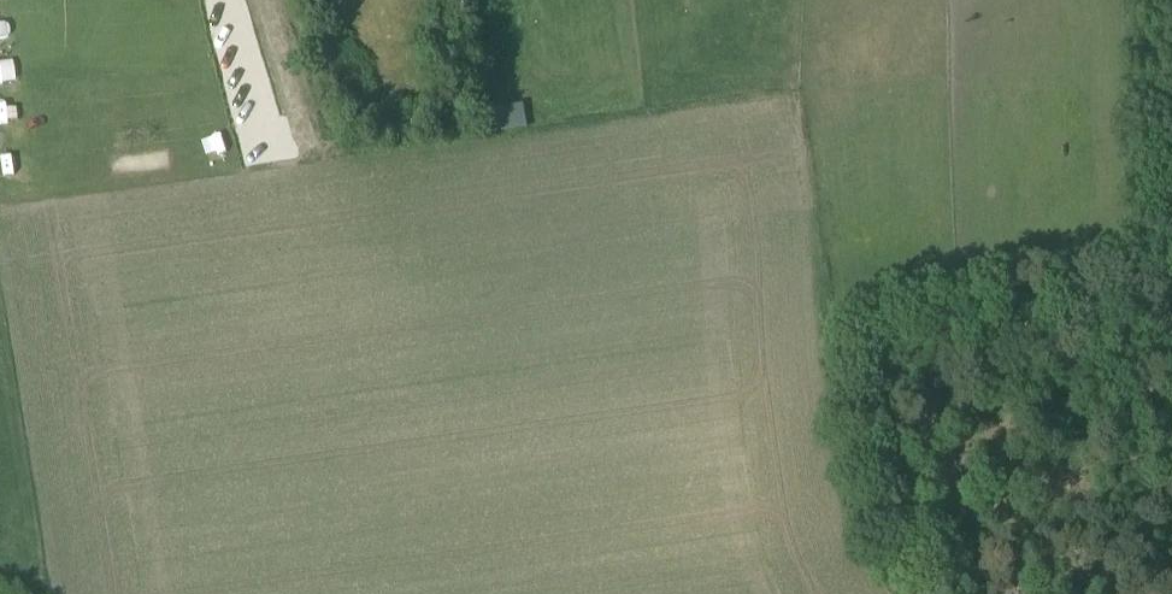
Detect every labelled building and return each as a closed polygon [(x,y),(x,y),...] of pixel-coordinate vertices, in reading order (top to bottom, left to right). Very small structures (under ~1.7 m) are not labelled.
[(0,65),(0,88),(1,92),(38,87),(34,60),(0,65)] [(505,107),(509,129),(531,125),(527,103),(505,107)] [(278,130),(245,135),(248,156),(281,150),(278,130)]
